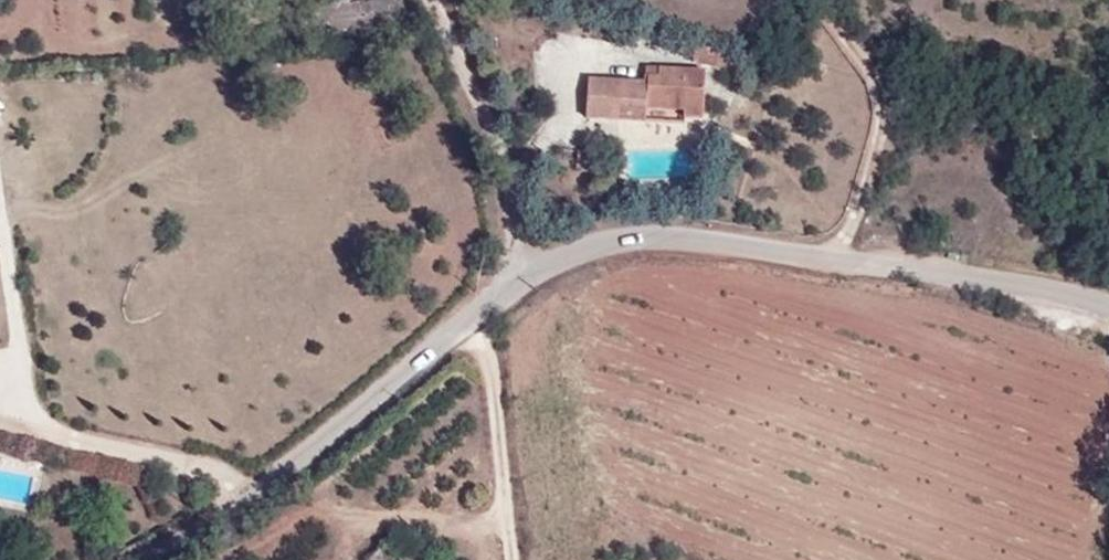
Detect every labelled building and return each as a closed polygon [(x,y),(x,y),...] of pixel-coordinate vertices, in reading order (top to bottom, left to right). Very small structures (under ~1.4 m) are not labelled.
[(613,81),(647,83),(648,76),(649,67),(614,66),(613,81)] [(649,67),(648,76),(659,76),(660,68),(649,67)] [(587,119),(618,121),(618,106),(646,108),(646,122),(684,124),(684,119),(703,119),(706,71),(660,68),(659,76),(648,76),(647,83),(613,81),(589,79),(587,119)] [(618,106),(618,121),(646,122),(646,108),(618,106)]
